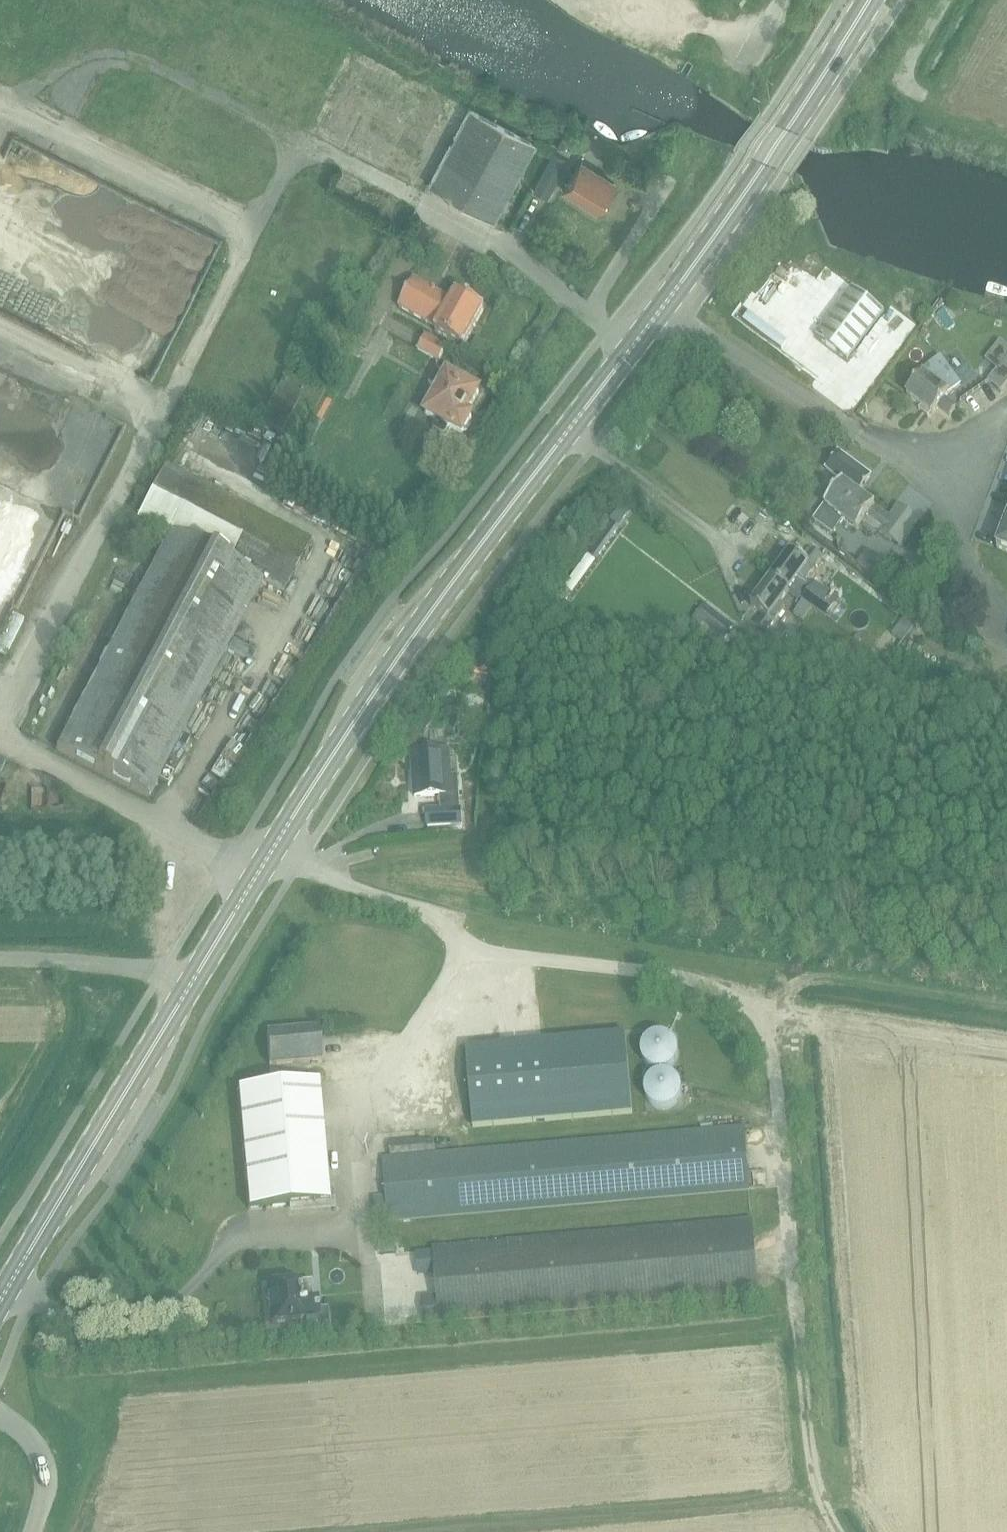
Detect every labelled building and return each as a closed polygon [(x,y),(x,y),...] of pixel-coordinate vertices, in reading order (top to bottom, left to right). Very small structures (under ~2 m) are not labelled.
[(640,16),(645,7),(635,2),(631,10),(640,16)] [(494,221),(504,203),(534,144),(470,109),(429,186),(428,185),(428,186),(455,200),(456,204),(464,209),(468,208),(495,222),(495,221),(494,221)] [(554,154),(533,192),(546,199),(567,161),(566,160),(575,145),(563,138),(554,154)] [(564,192),(596,212),(613,183),(594,172),(592,176),(579,168),(564,192)] [(363,288),(372,292),(377,283),(368,279),(363,288)] [(435,333),(463,348),(484,309),(457,294),(453,301),(414,280),(399,308),(437,329),(435,333)] [(816,337),(847,361),(884,312),(852,288),(816,337)] [(439,362),(447,348),(426,336),(418,350),(439,362)] [(945,399),(948,394),(961,385),(941,358),(928,368),(923,375),(907,396),(933,415),(939,407),(950,416),(956,407),(945,399)] [(988,382),(1001,392),(1006,385),(1006,359),(998,371),(988,382)] [(445,374),(444,375),(436,371),(429,383),(437,388),(424,413),(437,421),(433,428),(434,430),(444,436),(446,435),(450,428),(463,434),(472,417),(467,414),(479,392),(445,374)] [(838,453),(825,470),(842,483),(825,506),(825,507),(814,521),(834,535),(844,521),(857,531),(865,520),(880,531),(879,533),(900,548),(920,522),(898,506),(890,519),(875,508),(875,507),(857,494),(870,477),(838,453)] [(57,750),(149,799),(234,637),(240,626),(261,584),(283,596),(311,542),(166,466),(137,520),(169,536),(57,750)] [(997,549),(1006,553),(1006,522),(997,549)] [(928,542),(920,553),(931,561),(938,550),(928,542)] [(792,551),(772,578),(790,592),(802,602),(803,601),(813,609),(812,610),(819,615),(820,614),(827,619),(840,601),(816,583),(813,588),(805,582),(822,559),(812,551),(805,561),(792,551)] [(877,557),(870,567),(880,575),(887,565),(877,557)] [(757,626),(767,633),(784,609),(780,605),(790,592),(772,578),(751,606),(764,616),(757,626)] [(798,630),(812,610),(813,609),(803,601),(802,602),(787,622),(798,630)] [(702,622),(724,639),(733,627),(711,610),(702,622)] [(911,631),(901,623),(892,634),(903,642),(911,631)] [(240,626),(234,637),(246,644),(252,632),(240,626)] [(880,666),(888,672),(899,658),(892,652),(880,666)] [(420,716),(411,729),(421,736),(430,723),(420,716)] [(420,753),(412,753),(414,779),(415,798),(440,796),(441,809),(426,810),(427,826),(447,825),(451,825),(461,824),(460,809),(458,776),(453,776),(451,751),(440,751),(428,752),(420,753)] [(269,1066),(289,1064),(322,1061),(319,1029),(266,1034),(269,1066)] [(466,1047),(473,1127),(632,1113),(625,1033),(466,1047)] [(663,1072),(667,1071),(669,1069),(672,1068),(674,1065),(676,1063),(677,1060),(678,1057),(678,1053),(678,1050),(677,1047),(676,1044),(674,1041),(672,1039),(669,1037),(666,1036),(663,1035),(660,1035),(657,1035),(653,1036),(651,1037),(648,1039),(646,1041),(644,1044),(642,1047),(642,1050),(641,1053),(642,1057),(642,1060),(644,1063),(646,1065),(648,1068),(651,1069),(654,1071),(657,1072),(660,1072),(663,1072)] [(675,1106),(677,1104),(679,1101),(681,1098),(681,1095),(682,1092),(681,1089),(681,1086),(679,1083),(677,1080),(675,1078),(672,1076),(669,1074),(666,1074),(663,1073),(660,1074),(657,1074),(654,1076),(651,1078),(649,1080),(647,1083),(646,1086),(645,1089),(645,1092),(645,1095),(646,1098),(647,1101),(649,1104),(651,1106),(654,1108),(657,1109),(660,1110),(663,1110),(666,1110),(669,1109),(672,1108),(675,1106)] [(319,1082),(238,1089),(248,1210),(330,1203),(319,1082)] [(744,1127),(383,1159),(386,1197),(374,1198),(376,1221),(749,1189),(744,1127)] [(435,1138),(425,1139),(426,1151),(436,1150),(435,1138)] [(433,1247),(433,1252),(424,1253),(426,1268),(434,1268),(437,1295),(422,1297),(424,1325),(758,1294),(751,1219),(433,1247)] [(392,1289),(412,1285),(410,1275),(390,1279),(392,1289)] [(268,1289),(265,1292),(266,1299),(269,1301),(271,1324),(273,1324),(302,1322),(303,1331),(320,1329),(317,1299),(312,1299),(311,1285),(311,1282),(268,1285),(268,1289)]
